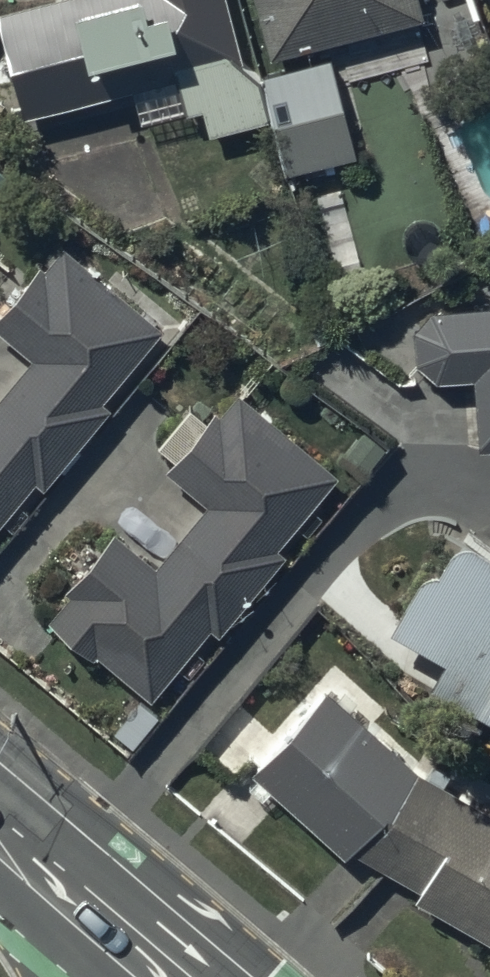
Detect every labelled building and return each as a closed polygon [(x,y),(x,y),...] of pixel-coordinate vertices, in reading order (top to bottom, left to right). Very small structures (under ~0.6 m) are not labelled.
[(229,0),(9,0),(1,2),(24,105),(129,81),(137,115),(204,99),(210,125),(272,111),(261,67),(240,50),(229,0)] [(273,44),(421,3),(420,0),(260,0),(273,44)] [(335,55),(270,71),(295,171),(360,155),(335,55)] [(8,97),(0,93),(0,113),(8,97)] [(162,318),(64,238),(46,260),(40,256),(0,305),(0,324),(31,349),(0,386),(0,513),(35,471),(45,479),(110,398),(101,391),(162,318)] [(436,302),(434,303),(432,305),(430,306),(428,308),(426,310),(425,312),(423,314),(422,316),(420,318),(419,321),(418,323),(417,326),(417,328),(416,331),(416,333),(416,336),(416,338),(416,341),(416,344),(417,346),(417,349),(418,351),(419,353),(420,356),(422,358),(423,360),(425,362),(426,364),(428,366),(430,368),(432,369),(434,371),(436,372),(439,373),(441,374),(475,372),(479,442),(489,442),(489,300),(436,302)] [(155,556),(115,523),(66,581),(71,586),(50,612),(96,650),(99,647),(152,691),(213,618),(224,626),(288,549),(279,541),(341,464),(241,385),(223,407),(216,401),(209,411),(191,397),(158,438),(174,450),(167,460),(208,492),(155,556)] [(397,632),(455,664),(439,692),(489,720),(489,541),(486,539),(472,542),(457,551),(445,572),(434,565),(397,632)] [(329,689),(256,773),(265,780),(256,790),(269,802),(277,792),(350,860),(358,850),(425,891),(421,898),(489,940),(489,808),(415,765),(329,689)]
